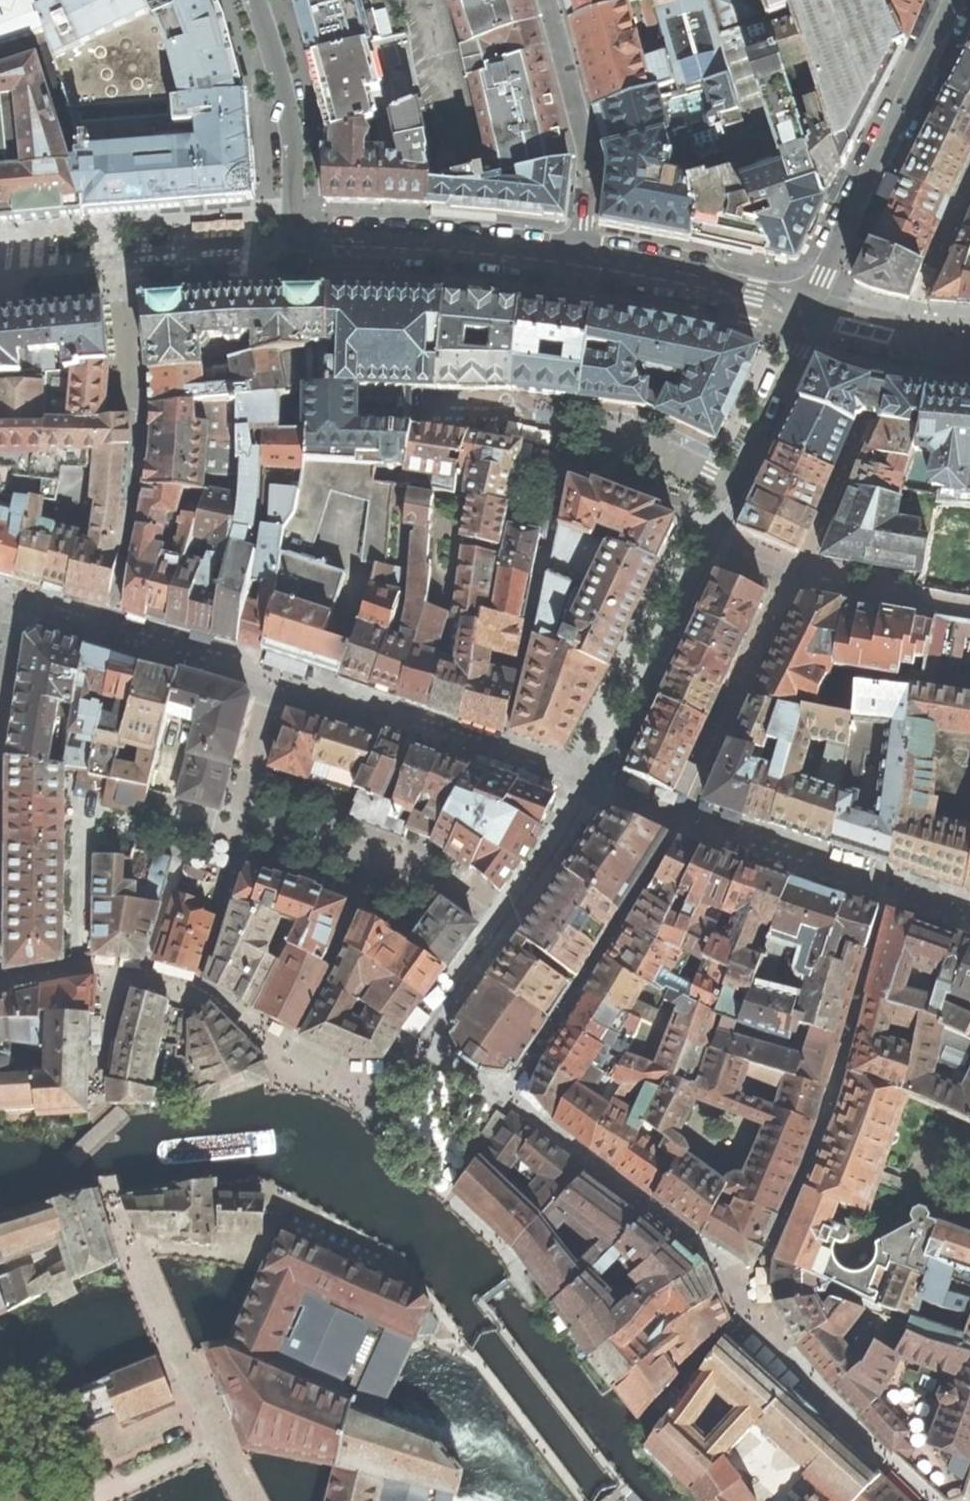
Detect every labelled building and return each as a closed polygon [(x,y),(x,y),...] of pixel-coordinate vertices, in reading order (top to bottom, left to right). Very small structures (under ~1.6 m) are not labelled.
[(45,33),(35,4),(34,0),(6,0),(3,1),(0,2),(0,48),(45,33)] [(248,96),(244,83),(226,19),(217,0),(45,0),(35,4),(45,33),(70,110),(248,96)] [(307,58),(410,36),(401,0),(292,0),(307,58)] [(464,49),(460,50),(467,82),(470,81),(490,168),(474,172),(477,185),(515,176),(518,173),(570,163),(543,47),(508,60),(487,66),(479,44),(501,34),(537,22),(532,3),(531,0),(447,0),(464,49)] [(616,6),(615,0),(566,0),(571,19),(616,6)] [(650,39),(640,42),(645,60),(668,54),(652,0),(638,0),(650,39)] [(719,35),(709,0),(652,0),(668,54),(676,82),(679,94),(712,85),(732,79),(719,35)] [(719,35),(766,18),(761,0),(709,0),(719,35)] [(766,18),(790,9),(842,168),(865,125),(895,67),(907,44),(886,0),(761,0),(766,18)] [(907,44),(925,0),(886,0),(907,44)] [(628,2),(616,6),(571,19),(575,35),(596,106),(658,87),(676,82),(668,54),(645,60),(640,42),(628,2)] [(835,179),(842,168),(790,9),(766,18),(822,190),(825,195),(835,179)] [(824,197),(825,195),(822,190),(766,18),(719,35),(732,79),(740,110),(743,122),(725,127),(718,129),(726,151),(731,165),(731,166),(738,185),(770,251),(769,256),(792,261),(796,260),(801,257),(822,212),(827,203),(824,197)] [(540,35),(537,22),(501,34),(479,44),(487,66),(508,60),(543,47),(540,35)] [(318,99),(328,133),(366,125),(378,120),(388,115),(422,101),(410,36),(307,58),(318,99)] [(967,52),(957,73),(948,91),(969,103),(969,53),(967,52)] [(27,220),(84,215),(70,166),(37,62),(0,74),(0,222),(27,220)] [(676,82),(658,87),(671,132),(677,130),(690,127),(701,158),(726,151),(718,129),(725,127),(722,115),(740,110),(732,79),(712,85),(679,94),(676,82)] [(671,132),(658,87),(596,106),(602,133),(606,148),(671,132)] [(948,91),(940,107),(930,126),(969,148),(969,103),(948,91)] [(256,202),(248,96),(70,110),(79,140),(81,140),(82,165),(70,166),(84,215),(147,209),(197,205),(214,204),(217,204),(256,202)] [(425,109),(422,101),(388,115),(396,155),(382,154),(381,203),(408,204),(430,205),(430,186),(431,181),(427,161),(425,152),(428,152),(419,110),(425,109)] [(378,120),(382,154),(396,155),(388,115),(378,120)] [(327,139),(326,201),(356,202),(381,203),(382,154),(363,154),(363,147),(365,145),(368,143),(369,140),(369,136),(369,132),(366,128),(366,125),(328,133),(327,139)] [(969,154),(969,148),(930,126),(922,143),(904,179),(950,199),(966,162),(969,154)] [(671,132),(606,148),(610,167),(607,197),(604,223),(650,231),(692,239),(696,212),(684,163),(677,130),(671,132)] [(726,151),(701,158),(684,163),(696,212),(692,239),(734,248),(769,256),(770,251),(738,185),(731,166),(731,165),(726,151)] [(443,186),(443,179),(439,159),(427,161),(431,181),(430,186),(443,186)] [(443,179),(443,186),(430,186),(430,205),(453,207),(454,209),(530,217),(541,218),(542,216),(564,218),(566,195),(570,163),(518,173),(515,176),(477,185),(474,172),(443,179)] [(945,211),(950,199),(904,179),(899,190),(893,203),(939,225),(945,211)] [(937,230),(939,225),(893,203),(890,211),(886,218),(934,237),(937,230)] [(930,247),(934,237),(886,218),(880,231),(874,244),(923,264),(930,247)] [(959,302),(969,265),(969,232),(964,231),(962,230),(952,251),(930,300),(944,301),(959,302)] [(918,276),(923,264),(874,244),(864,266),(857,281),(879,292),(910,298),(918,276)] [(959,302),(969,302),(969,265),(959,302)] [(354,292),(329,291),(328,389),(307,389),(280,394),(279,397),(279,431),(306,431),(304,460),(375,465),(373,483),(394,486),(403,487),(403,484),(412,426),(422,426),(424,390),(428,390),(438,390),(445,296),(420,294),(420,293),(387,292),(354,290),(354,292)] [(146,334),(150,374),(204,369),(201,346),(207,338),(220,337),(228,341),(232,343),(238,342),(242,340),(245,335),(259,335),(259,357),(272,354),(305,351),(307,389),(328,389),(329,291),(259,292),(247,293),(201,295),(143,300),(146,334)] [(438,390),(477,390),(513,390),(520,303),(485,299),(445,296),(438,390)] [(513,390),(549,395),(581,399),(592,313),(561,309),(520,303),(513,390)] [(78,306),(50,308),(54,351),(65,351),(67,369),(81,368),(82,366),(108,363),(103,304),(78,306)] [(33,372),(45,372),(56,371),(54,351),(50,308),(0,312),(0,373),(33,372)] [(716,337),(716,336),(681,328),(634,319),(634,320),(592,313),(581,399),(649,408),(652,409),(716,439),(725,419),(727,419),(738,394),(748,372),(748,371),(757,350),(736,342),(716,337)] [(151,387),(152,408),(239,400),(279,397),(280,394),(307,389),(305,351),(272,354),(259,357),(232,362),(237,388),(205,389),(204,369),(150,374),(151,387)] [(819,362),(801,401),(830,411),(854,423),(857,416),(859,411),(869,381),(853,377),(843,373),(819,362)] [(106,390),(108,363),(82,366),(81,368),(67,369),(56,371),(45,372),(43,420),(68,420),(86,422),(103,420),(106,390)] [(43,425),(43,420),(45,372),(33,372),(0,373),(0,426),(43,425)] [(880,421),(894,386),(880,383),(869,381),(859,411),(857,416),(869,418),(880,421)] [(894,386),(880,421),(921,427),(928,389),(910,387),(894,386)] [(928,389),(921,427),(906,476),(903,490),(938,496),(937,504),(969,506),(969,393),(928,389)] [(236,497),(234,525),(246,526),(251,526),(255,476),(256,451),(250,450),(251,432),(264,430),(279,431),(279,397),(239,400),(237,476),(238,476),(236,497)] [(205,474),(237,476),(239,400),(152,408),(150,442),(144,487),(184,489),(184,488),(204,490),(205,474)] [(785,433),(779,445),(833,469),(850,433),(854,423),(830,411),(801,401),(796,410),(792,418),(791,418),(787,426),(788,427),(785,433)] [(0,426),(0,457),(95,454),(94,468),(129,471),(131,447),(129,417),(103,420),(86,422),(68,420),(43,420),(43,425),(0,426)] [(874,436),(860,466),(906,476),(921,427),(880,421),(874,436)] [(443,430),(422,426),(412,426),(403,484),(433,490),(434,492),(456,497),(457,481),(459,469),(468,434),(443,430)] [(263,467),(303,471),(304,460),(306,431),(279,431),(264,430),(263,467)] [(498,438),(468,434),(459,469),(457,481),(456,497),(470,500),(470,496),(509,505),(512,490),(516,472),(517,471),(520,459),(523,444),(522,444),(522,442),(498,438)] [(774,454),(769,465),(824,490),(831,474),(833,469),(779,445),(774,454)] [(0,457),(0,496),(18,498),(29,500),(29,498),(42,500),(55,501),(60,467),(77,467),(94,468),(95,454),(0,457)] [(362,560),(386,566),(394,486),(373,483),(375,465),(304,460),(303,471),(301,485),(294,512),(294,515),(284,529),(282,555),(302,559),(306,545),(313,548),(332,491),(369,502),(362,560)] [(758,485),(759,487),(814,512),(820,499),(824,490),(769,465),(763,476),(758,485)] [(855,477),(851,486),(901,497),(903,490),(906,476),(860,466),(855,477)] [(92,499),(127,502),(129,471),(94,468),(92,499)] [(618,547),(636,496),(626,492),(588,477),(587,482),(576,477),(573,478),(570,479),(568,482),(559,525),(609,543),(618,547)] [(250,647),(263,650),(273,602),(274,601),(282,555),(284,529),(294,515),(294,512),(301,485),(274,488),(272,521),(271,521),(269,526),(262,525),(258,553),(253,583),(265,586),(264,591),(259,590),(255,606),(249,604),(239,643),(250,647)] [(879,565),(925,573),(937,504),(938,496),(903,490),(901,497),(851,486),(823,556),(879,565)] [(135,554),(126,612),(139,616),(149,619),(167,555),(169,536),(184,489),(144,487),(135,554)] [(754,497),(749,507),(772,518),(791,524),(806,531),(808,532),(813,520),(817,513),(814,512),(759,487),(754,497)] [(214,637),(224,589),(234,525),(236,497),(210,492),(201,519),(196,538),(215,543),(207,564),(189,558),(171,626),(180,628),(201,634),(214,637)] [(433,497),(409,494),(405,526),(429,529),(433,497)] [(504,527),(509,505),(470,496),(470,500),(466,532),(464,531),(463,539),(499,547),(504,527)] [(636,496),(618,547),(658,562),(671,535),(677,522),(677,519),(676,517),(675,515),(672,513),(662,509),(664,505),(636,496)] [(14,579),(25,529),(29,500),(18,498),(17,517),(0,512),(0,575),(14,579)] [(31,583),(41,587),(54,527),(55,526),(40,522),(42,500),(29,498),(29,500),(25,529),(14,579),(31,583)] [(121,533),(127,502),(92,499),(91,512),(86,535),(54,527),(41,587),(64,593),(92,601),(102,604),(105,604),(107,602),(119,549),(121,533)] [(738,527),(797,551),(802,540),(806,531),(791,524),(772,518),(749,507),(744,515),(738,527)] [(160,623),(171,626),(189,558),(192,548),(194,549),(196,538),(201,519),(185,515),(176,557),(167,555),(149,619),(160,623)] [(246,526),(234,525),(224,589),(214,637),(227,640),(239,643),(249,604),(247,603),(251,583),(253,583),(258,553),(244,548),(246,526)] [(535,637),(512,733),(538,743),(561,752),(610,662),(624,633),(652,575),(658,562),(618,547),(609,543),(559,525),(551,559),(535,637)] [(510,528),(500,571),(531,577),(540,534),(524,531),(510,528)] [(386,694),(397,698),(425,607),(427,600),(429,571),(425,570),(428,535),(414,534),(409,601),(400,640),(389,635),(370,688),(386,694)] [(496,556),(461,550),(454,609),(443,656),(437,679),(430,709),(443,713),(460,719),(474,667),(476,650),(482,613),(485,614),(496,556)] [(302,559),(282,555),(274,601),(273,602),(263,650),(282,656),(309,665),(340,675),(351,646),(326,638),(346,575),(302,559)] [(351,682),(370,688),(389,635),(396,610),(399,593),(401,569),(386,566),(385,568),(375,566),(368,603),(366,604),(351,646),(340,675),(339,678),(351,682)] [(500,571),(493,615),(522,622),(527,597),(531,577),(500,571)] [(719,571),(712,587),(758,608),(766,591),(719,571)] [(706,599),(699,613),(746,634),(752,622),(758,608),(712,587),(706,599)] [(781,640),(753,697),(779,701),(805,704),(816,706),(819,687),(833,665),(871,672),(872,670),(900,675),(903,656),(926,659),(929,644),(930,644),(933,625),(888,618),(843,610),(844,601),(807,595),(804,596),(802,598),(781,640)] [(448,614),(425,607),(397,698),(408,701),(430,709),(437,679),(443,656),(437,654),(448,614)] [(488,651),(516,657),(522,622),(493,615),(485,614),(482,613),(476,650),(474,667),(460,719),(485,728),(499,732),(504,729),(515,672),(485,667),(488,651)] [(693,626),(687,640),(734,661),(739,649),(746,634),(699,613),(693,626)] [(897,821),(889,863),(926,876),(964,889),(969,854),(969,682),(950,679),(956,642),(969,635),(969,623),(935,617),(933,625),(930,644),(929,644),(926,659),(923,675),(913,674),(912,692),(910,692),(904,756),(907,756),(899,820),(897,821)] [(18,698),(9,759),(49,765),(57,713),(73,715),(77,690),(85,646),(61,638),(38,631),(27,638),(18,698)] [(681,652),(674,667),(721,689),(725,681),(734,661),(687,640),(681,652)] [(100,650),(85,646),(77,690),(73,715),(70,732),(86,735),(82,754),(66,752),(64,767),(78,768),(89,769),(98,733),(114,654),(100,650)] [(128,658),(114,654),(98,733),(121,739),(141,662),(128,658)] [(90,776),(148,788),(167,715),(179,671),(160,667),(141,662),(121,739),(98,733),(89,769),(90,776)] [(668,680),(660,696),(708,717),(714,704),(721,689),(674,667),(668,680)] [(205,678),(179,671),(167,715),(198,724),(178,798),(218,809),(225,785),(230,765),(231,765),(240,735),(251,692),(236,688),(205,678)] [(851,724),(849,747),(831,844),(861,854),(889,863),(897,821),(899,820),(907,756),(904,756),(910,692),(855,686),(853,716),(852,724),(851,724)] [(653,712),(646,727),(693,749),(701,732),(708,717),(660,696),(653,712)] [(742,720),(771,728),(780,704),(751,699),(747,709),(742,720)] [(756,819),(771,824),(786,772),(804,707),(781,702),(780,704),(771,728),(767,740),(782,745),(774,770),(759,765),(744,815),(756,819)] [(804,707),(786,772),(771,824),(799,834),(831,844),(849,747),(851,724),(852,724),(853,716),(818,709),(804,707)] [(288,711),(270,768),(290,774),(307,780),(324,722),(306,716),(288,711)] [(767,740),(771,728),(742,720),(737,731),(732,742),(763,750),(767,740)] [(351,731),(324,722),(307,780),(333,788),(357,795),(359,791),(378,739),(351,731)] [(662,786),(673,792),(678,781),(683,771),(688,760),(693,749),(646,727),(636,749),(631,759),(626,770),(638,776),(650,781),(657,784),(662,786)] [(70,732),(66,752),(82,754),(86,735),(70,732)] [(380,734),(378,739),(359,791),(382,800),(403,742),(391,738),(380,734)] [(725,808),(744,815),(759,765),(764,751),(763,750),(732,742),(721,770),(706,802),(725,808)] [(406,838),(408,831),(414,813),(417,807),(420,801),(422,802),(442,756),(429,751),(415,745),(394,804),(382,800),(359,791),(357,795),(359,795),(350,817),(364,823),(406,838)] [(424,837),(431,840),(446,812),(471,767),(457,761),(442,756),(422,802),(420,801),(417,807),(430,813),(427,819),(414,813),(408,831),(424,837)] [(9,776),(9,795),(63,795),(64,767),(49,765),(9,759),(9,776)] [(475,870),(500,893),(530,853),(534,843),(555,798),(529,788),(490,774),(471,767),(446,812),(431,840),(475,870)] [(143,813),(148,788),(90,776),(89,769),(78,768),(74,796),(86,798),(87,789),(108,793),(105,805),(143,813)] [(9,817),(8,843),(63,843),(63,795),(9,795),(9,817)] [(609,811),(558,883),(611,923),(668,835),(640,824),(609,811)] [(650,887),(630,922),(660,938),(675,904),(678,897),(702,849),(690,844),(680,840),(650,887)] [(8,863),(8,891),(63,891),(63,843),(8,843),(8,863)] [(702,848),(702,849),(678,897),(689,902),(687,908),(675,904),(660,938),(684,949),(723,855),(713,852),(702,848)] [(734,859),(723,855),(684,949),(691,952),(705,960),(715,935),(724,912),(745,863),(734,859)] [(95,897),(95,955),(117,957),(142,959),(160,905),(158,904),(171,860),(163,858),(156,857),(146,889),(135,887),(135,886),(117,884),(119,858),(96,857),(95,897)] [(755,867),(745,863),(724,912),(737,916),(730,941),(715,935),(705,960),(731,972),(764,870),(755,867)] [(245,870),(234,903),(279,919),(298,924),(287,948),(320,963),(341,903),(290,886),(245,870)] [(778,875),(764,870),(731,972),(717,1014),(721,1016),(739,1023),(746,1007),(732,1002),(736,990),(750,995),(755,987),(765,954),(756,952),(758,944),(753,943),(758,929),(762,924),(773,928),(791,880),(778,875)] [(765,954),(755,987),(750,995),(746,1007),(739,1023),(760,1031),(790,1040),(791,1038),(796,1039),(799,1024),(812,1028),(840,1037),(856,983),(870,934),(879,908),(862,903),(846,899),(812,887),(791,880),(773,928),(765,954)] [(541,906),(519,937),(536,949),(557,963),(576,977),(598,944),(611,923),(558,883),(551,892),(550,894),(541,906)] [(8,924),(8,969),(63,960),(63,891),(8,891),(8,924)] [(206,942),(214,917),(198,912),(201,902),(175,893),(154,956),(165,959),(198,968),(206,942)] [(442,902),(412,945),(446,967),(464,942),(475,927),(442,902)] [(225,933),(211,977),(226,986),(238,993),(266,953),(279,919),(234,903),(225,933)] [(362,911),(348,946),(424,999),(439,977),(446,967),(412,945),(391,930),(362,911)] [(890,911),(869,995),(889,1002),(901,966),(906,955),(917,920),(903,916),(890,911)] [(937,927),(917,920),(906,955),(901,966),(889,1002),(889,1004),(913,1011),(915,1011),(928,1016),(936,990),(957,935),(937,927)] [(620,939),(609,958),(647,980),(668,992),(691,1001),(696,986),(676,976),(691,952),(684,949),(660,938),(630,922),(620,939)] [(969,1029),(969,939),(966,938),(957,935),(936,990),(928,1016),(941,1022),(941,1025),(967,1036),(969,1029)] [(505,956),(488,978),(549,1018),(562,999),(576,977),(557,963),(551,971),(531,956),(536,949),(519,937),(505,956)] [(348,946),(332,982),(357,1001),(367,1006),(401,1030),(414,1012),(424,999),(348,946)] [(326,966),(320,963),(287,948),(280,960),(257,1005),(275,1015),(295,1026),(311,994),(326,966)] [(248,1000),(257,1005),(280,960),(266,953),(238,993),(248,1000)] [(634,1001),(647,980),(609,958),(598,975),(588,992),(622,1010),(642,1022),(651,1026),(658,1013),(634,1001)] [(731,972),(705,960),(696,986),(691,1001),(717,1014),(731,972)] [(95,978),(42,988),(41,1014),(90,1016),(90,1015),(94,1015),(94,997),(95,978)] [(512,1066),(516,1068),(549,1018),(488,978),(454,1025),(457,1028),(451,1036),(462,1055),(460,1058),(471,1065),(482,1073),(485,1071),(506,1074),(512,1066)] [(350,1055),(380,1055),(401,1030),(367,1006),(362,1015),(367,1018),(365,1023),(350,1014),(357,1001),(332,982),(331,983),(330,983),(320,1003),(305,1031),(345,1053),(350,1055)] [(27,991),(10,994),(10,1021),(41,1022),(41,1014),(42,988),(27,991)] [(577,1009),(567,1025),(604,1045),(627,1056),(638,1033),(642,1022),(622,1010),(588,992),(577,1009)] [(651,1026),(642,1022),(638,1033),(627,1056),(628,1057),(613,1080),(622,1086),(623,1085),(653,1085),(654,1085),(663,1090),(670,1077),(697,1087),(709,1051),(711,1049),(721,1016),(717,1014),(691,1001),(668,992),(664,1001),(679,1007),(672,1026),(665,1027),(664,1029),(667,1036),(655,1068),(636,1060),(651,1026)] [(0,996),(0,1041),(11,1042),(10,1021),(10,994),(0,996)] [(112,1104),(150,1104),(152,1091),(155,1092),(155,1089),(152,1088),(168,1005),(152,1000),(136,995),(121,1046),(112,1104)] [(913,1011),(889,1004),(889,1002),(869,995),(865,1012),(854,1054),(849,1071),(907,1095),(969,1121),(969,1076),(964,1087),(932,1073),(935,1061),(969,1074),(969,1029),(967,1036),(941,1025),(941,1022),(928,1016),(915,1011),(913,1011)] [(198,1099),(201,1099),(225,1095),(262,1082),(265,1080),(258,1060),(241,1041),(235,1035),(207,1010),(191,1023),(189,1062),(198,1099)] [(39,1109),(39,1116),(87,1114),(87,1106),(88,1060),(90,1016),(41,1014),(41,1022),(10,1021),(11,1042),(0,1041),(0,1111),(39,1109)] [(760,1031),(739,1023),(721,1016),(711,1049),(709,1051),(749,1065),(824,1088),(840,1037),(812,1028),(804,1058),(756,1043),(760,1031)] [(557,1040),(546,1058),(582,1078),(591,1066),(604,1045),(567,1025),(557,1040)] [(627,1056),(604,1045),(591,1066),(613,1080),(628,1057),(627,1056)] [(645,1123),(667,1140),(660,1150),(676,1161),(655,1197),(680,1216),(704,1235),(724,1192),(735,1197),(734,1198),(777,1215),(801,1163),(815,1123),(821,1101),(824,1088),(749,1065),(709,1051),(697,1087),(670,1077),(663,1090),(645,1123)] [(544,1105),(555,1121),(582,1078),(546,1058),(532,1089),(544,1105)] [(575,1136),(593,1149),(611,1106),(622,1086),(613,1080),(591,1066),(582,1078),(555,1121),(575,1136)] [(775,1260),(810,1275),(875,1304),(890,1265),(925,1279),(929,1263),(953,1269),(969,1274),(969,1241),(948,1233),(950,1228),(927,1220),(928,1216),(926,1210),(919,1207),(912,1211),(910,1217),(914,1223),(875,1245),(875,1249),(875,1253),(874,1259),(872,1263),(868,1267),(864,1270),(858,1273),(854,1273),(850,1273),(845,1272),(840,1269),(836,1266),(834,1262),(832,1258),(831,1253),(831,1248),(832,1243),(836,1244),(841,1244),(844,1242),(846,1240),(847,1236),(847,1233),(845,1230),(842,1228),(829,1223),(837,1202),(867,1213),(889,1146),(897,1143),(899,1137),(895,1129),(907,1095),(849,1071),(837,1114),(806,1189),(775,1260)] [(623,1085),(622,1086),(611,1106),(593,1149),(605,1159),(618,1170),(639,1133),(645,1123),(663,1090),(654,1085),(653,1085),(623,1085)] [(514,1114),(489,1150),(481,1162),(479,1160),(455,1192),(515,1249),(542,1220),(587,1172),(565,1154),(563,1155),(514,1114)] [(636,1184),(655,1197),(676,1161),(660,1150),(639,1133),(618,1170),(636,1184)] [(616,1195),(587,1172),(542,1220),(515,1249),(555,1305),(590,1273),(622,1240),(645,1216),(635,1209),(631,1207),(616,1195)] [(176,1243),(210,1247),(222,1183),(125,1187),(138,1230),(170,1242),(176,1243)] [(120,1261),(111,1231),(109,1227),(99,1192),(20,1211),(0,1217),(0,1241),(6,1261),(62,1241),(64,1246),(69,1262),(38,1281),(33,1266),(0,1277),(0,1316),(61,1287),(120,1261)] [(729,1251),(753,1266),(768,1233),(777,1215),(734,1198),(735,1197),(724,1192),(704,1235),(729,1251)] [(220,1199),(218,1229),(241,1230),(261,1231),(262,1202),(220,1199)] [(555,1305),(572,1331),(610,1296),(596,1283),(620,1260),(635,1275),(674,1240),(661,1229),(645,1216),(622,1240),(590,1273),(555,1305)] [(246,1450),(337,1466),(339,1466),(352,1408),(380,1421),(396,1377),(410,1340),(415,1342),(417,1338),(434,1336),(437,1330),(439,1325),(429,1312),(432,1308),(420,1292),(285,1233),(280,1234),(271,1255),(263,1273),(246,1308),(230,1345),(206,1346),(218,1378),(218,1380),(226,1400),(233,1419),(234,1419),(246,1450)] [(572,1331),(590,1360),(641,1318),(653,1302),(705,1266),(702,1263),(689,1252),(674,1240),(635,1275),(647,1289),(635,1300),(632,1293),(624,1283),(610,1296),(572,1331)] [(775,1289),(776,1304),(814,1299),(827,1298),(832,1299),(844,1303),(908,1325),(911,1317),(875,1304),(810,1275),(775,1260),(775,1262),(775,1281),(775,1289)] [(953,1269),(929,1263),(925,1279),(918,1299),(921,1300),(942,1309),(969,1315),(969,1301),(946,1294),(950,1280),(969,1286),(969,1274),(953,1269)] [(966,1335),(916,1318),(921,1300),(918,1299),(925,1279),(890,1265),(875,1304),(911,1317),(908,1325),(906,1333),(908,1334),(933,1344),(962,1352),(969,1355),(969,1324),(966,1335)] [(712,1282),(705,1266),(653,1302),(641,1318),(590,1360),(615,1389),(638,1370),(658,1351),(662,1341),(669,1331),(717,1296),(712,1282)] [(662,1341),(658,1351),(638,1370),(615,1389),(639,1421),(686,1369),(683,1366),(688,1357),(726,1321),(721,1308),(717,1296),(669,1331),(662,1341)] [(787,1326),(796,1345),(829,1322),(844,1303),(832,1299),(820,1313),(814,1299),(776,1304),(777,1306),(787,1326)] [(817,1370),(833,1388),(860,1365),(862,1366),(870,1355),(876,1344),(895,1356),(908,1334),(906,1333),(908,1325),(844,1303),(829,1322),(796,1345),(797,1347),(817,1370)] [(892,1453),(910,1430),(880,1397),(901,1358),(953,1377),(949,1388),(946,1388),(943,1390),(940,1392),(939,1395),(939,1399),(940,1401),(941,1404),(943,1405),(929,1446),(960,1457),(954,1474),(969,1483),(969,1480),(969,1355),(962,1352),(933,1344),(908,1334),(895,1356),(876,1344),(870,1355),(862,1366),(860,1365),(833,1388),(847,1401),(861,1416),(859,1417),(882,1443),(892,1453)] [(693,1492),(700,1500),(756,1500),(733,1472),(759,1444),(748,1433),(756,1424),(809,1472),(791,1490),(802,1500),(857,1500),(881,1476),(822,1423),(822,1421),(802,1403),(790,1393),(789,1392),(727,1337),(655,1436),(645,1446),(643,1449),(650,1459),(665,1450),(693,1492)] [(117,1412),(121,1421),(174,1400),(166,1381),(157,1359),(104,1378),(107,1385),(80,1395),(91,1423),(117,1412)] [(456,1500),(463,1472),(438,1444),(380,1421),(352,1408),(339,1466),(337,1466),(335,1473),(332,1484),(328,1500),(456,1500)] [(881,1476),(857,1500),(907,1500),(881,1476)]
